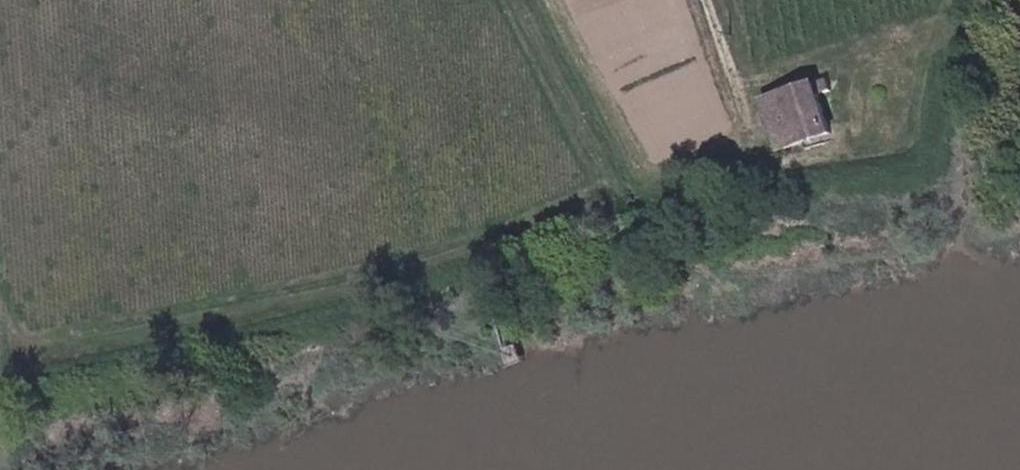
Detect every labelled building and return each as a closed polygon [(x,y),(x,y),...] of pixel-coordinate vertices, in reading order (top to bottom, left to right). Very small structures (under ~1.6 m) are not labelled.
[(849,82),(800,95),(804,113),(782,120),(788,149),(849,131),(840,96),(852,93),(849,82)] [(804,113),(800,95),(777,102),(782,120),(804,113)]
